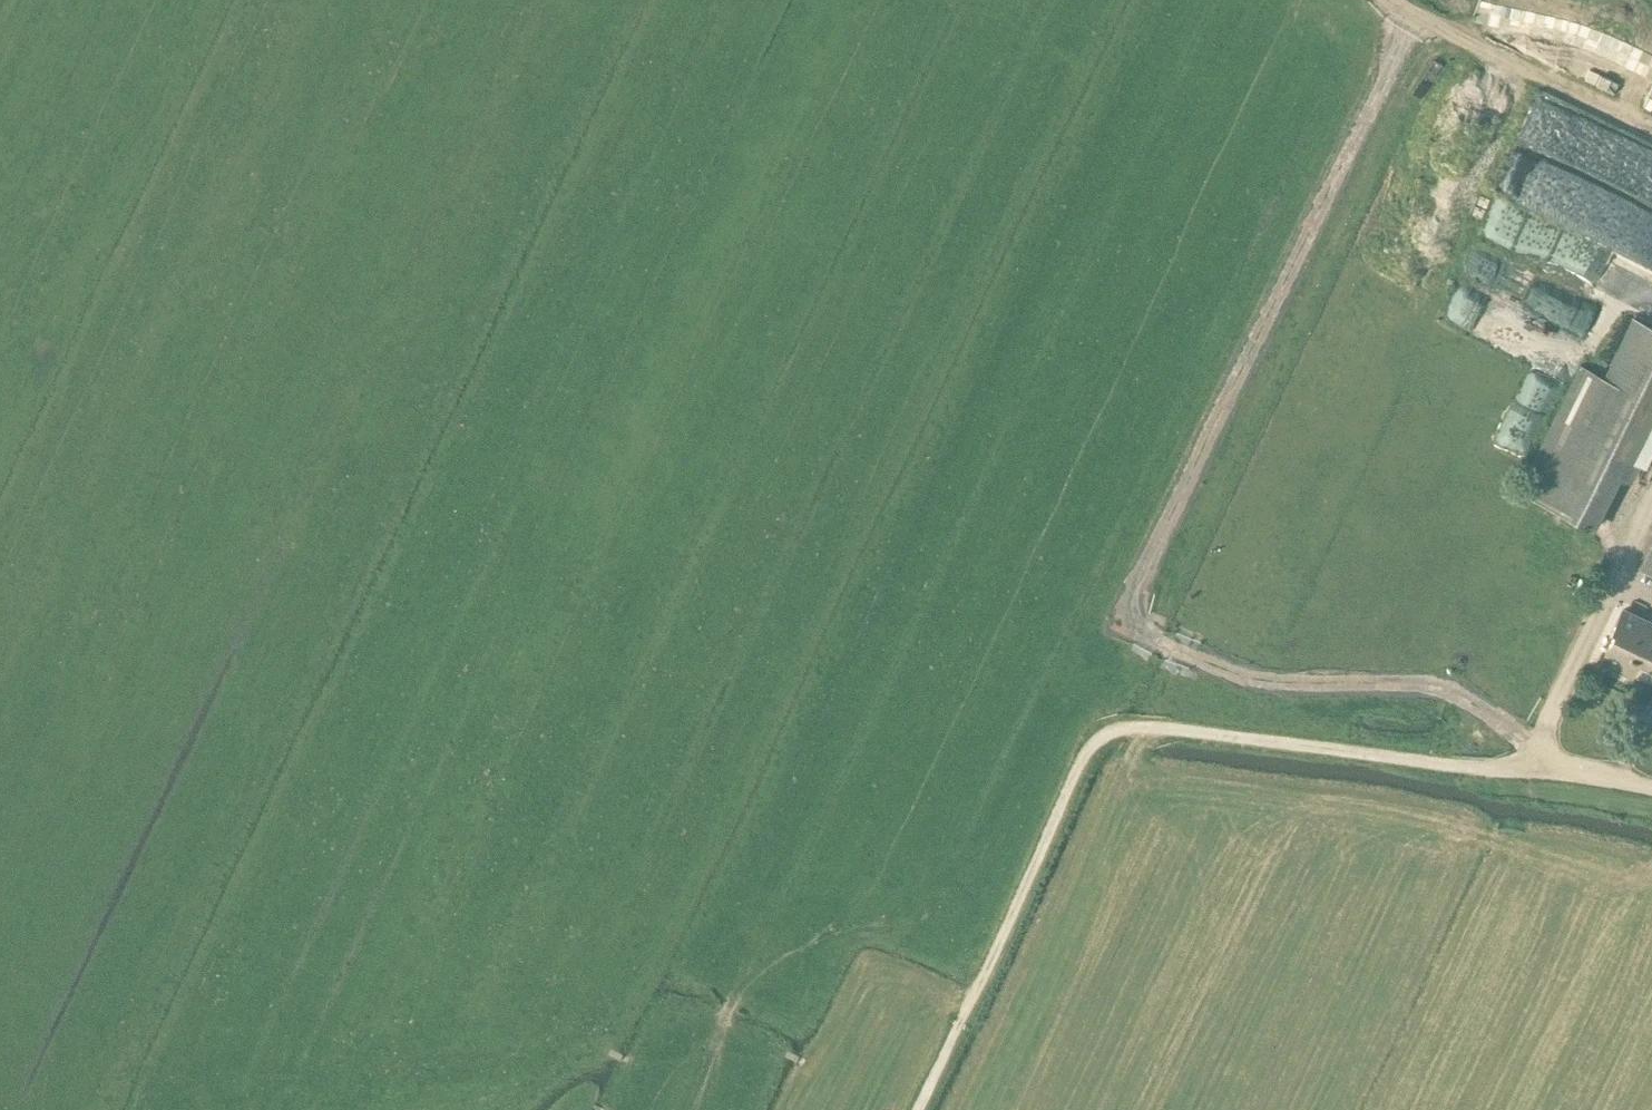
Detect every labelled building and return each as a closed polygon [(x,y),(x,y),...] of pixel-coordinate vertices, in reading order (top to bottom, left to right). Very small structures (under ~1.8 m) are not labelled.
[(1595,530),(1621,476),(1631,481),(1639,464),(1645,467),(1651,452),(1651,326),(1632,317),(1602,377),(1582,367),(1521,493),(1595,530)] [(1644,569),(1651,574),(1651,552),(1644,569)] [(1623,610),(1613,629),(1617,631),(1603,660),(1632,674),(1638,660),(1651,667),(1651,624),(1623,610)]
